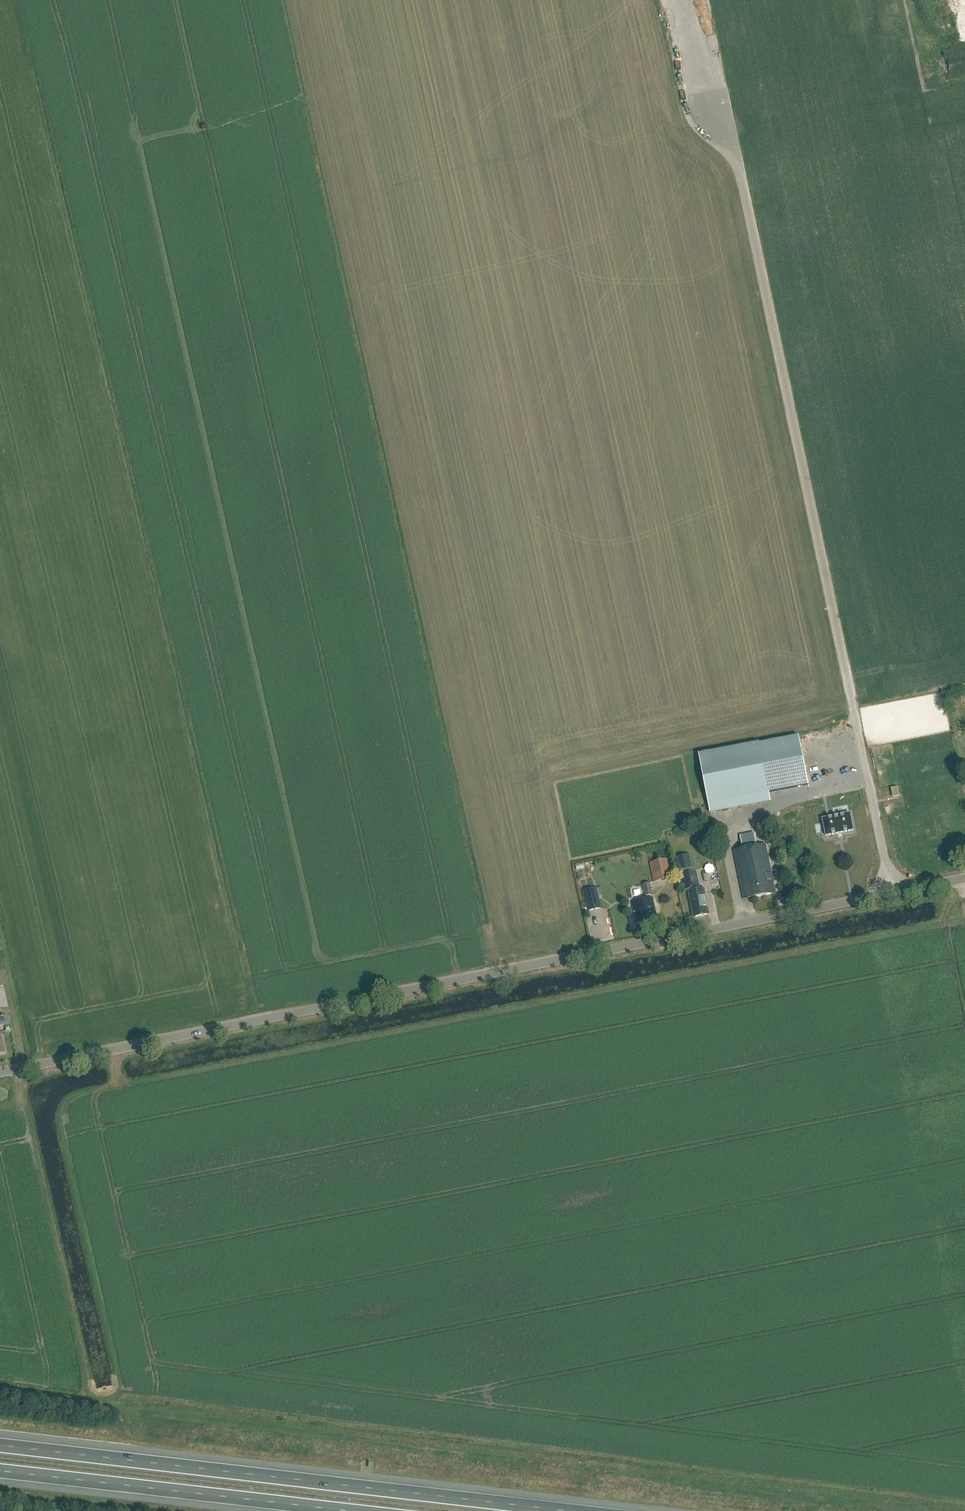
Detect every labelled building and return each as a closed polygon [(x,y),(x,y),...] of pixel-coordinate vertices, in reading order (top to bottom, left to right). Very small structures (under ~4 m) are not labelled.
[(798,736),(699,755),(709,805),(808,785),(798,736)] [(850,814),(822,819),(826,837),(853,831),(850,814)] [(741,836),(744,849),(758,846),(755,833),(741,836)] [(712,843),(704,843),(706,860),(714,859),(712,843)] [(758,846),(744,849),(734,851),(744,899),(776,893),(766,845),(758,846)] [(689,855),(677,858),(680,871),(692,868),(689,855)] [(652,883),(673,878),(669,859),(648,864),(652,883)] [(700,890),(696,871),(682,874),(685,890),(689,889),(694,917),(709,914),(704,889),(700,890)] [(644,897),(651,895),(649,884),(642,885),(644,897)] [(597,888),(583,891),(588,911),(601,908),(597,888)] [(656,918),(653,898),(632,902),(634,914),(636,914),(636,916),(635,916),(637,928),(642,927),(643,930),(657,927),(655,918),(656,918)] [(1,1026),(3,1026),(10,1024),(9,1018),(6,1016),(0,1017),(0,1026),(1,1026)]
